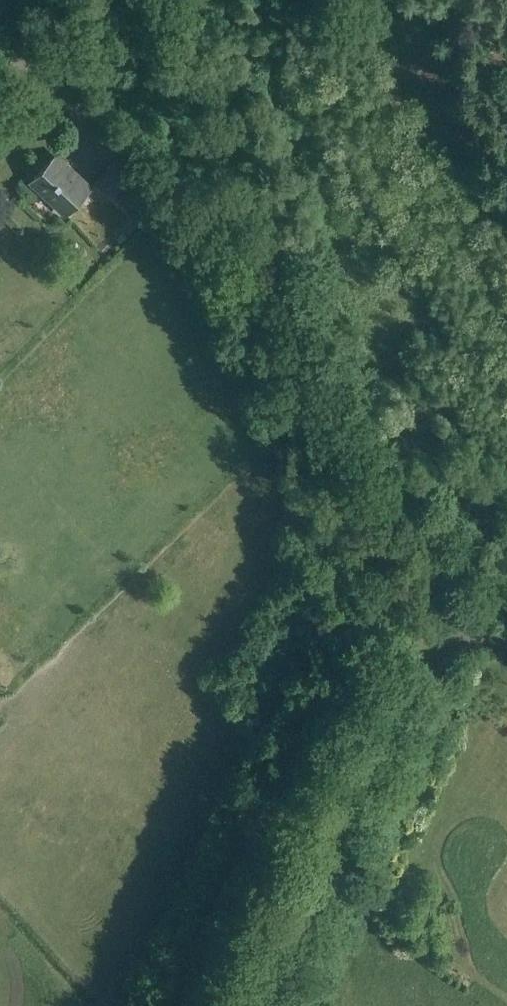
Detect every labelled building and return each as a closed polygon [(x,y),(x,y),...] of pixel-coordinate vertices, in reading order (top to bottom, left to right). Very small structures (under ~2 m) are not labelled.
[(90,186),(55,154),(29,181),(64,214),(90,186)] [(117,155),(95,180),(114,198),(137,172),(117,155)] [(134,237),(153,222),(148,216),(129,231),(134,237)]
